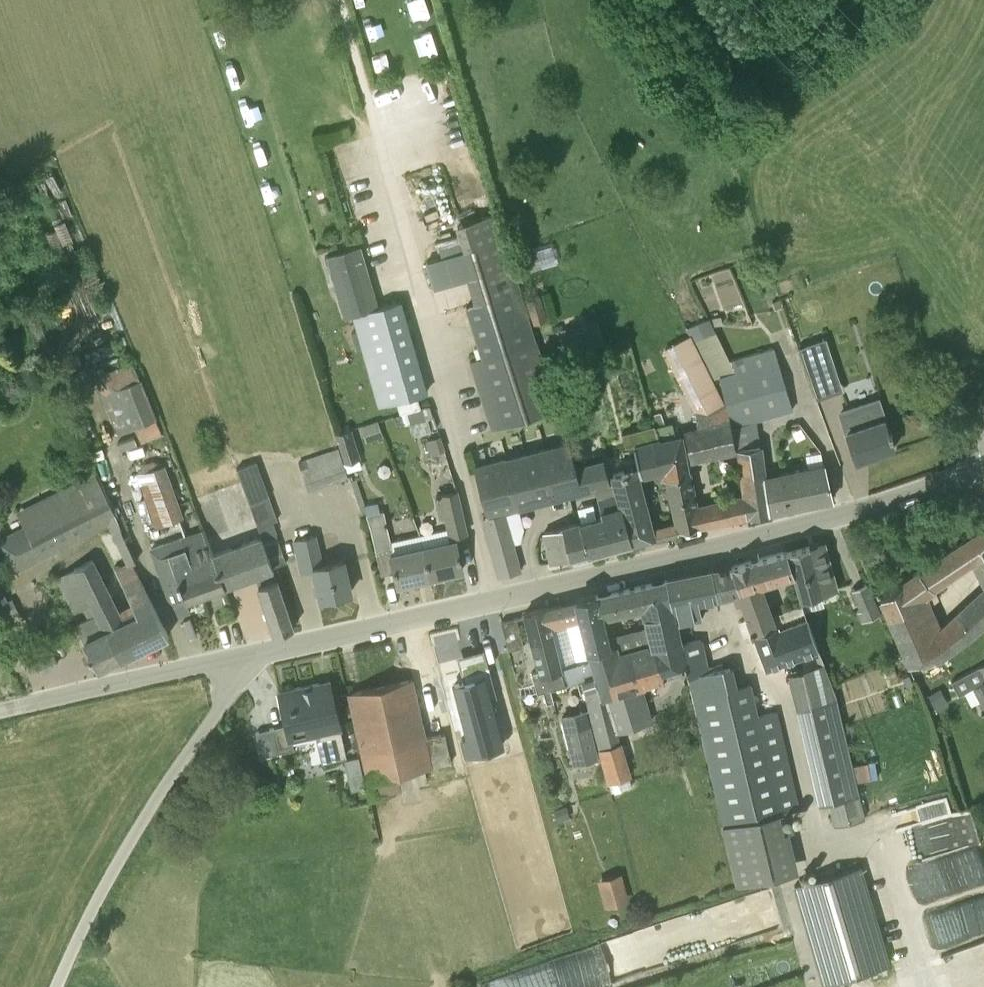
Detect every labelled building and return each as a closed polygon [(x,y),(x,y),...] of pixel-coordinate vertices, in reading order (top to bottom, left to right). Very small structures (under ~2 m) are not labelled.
[(558,410),(554,398),(504,236),(496,212),(455,224),(479,301),(464,306),(480,357),(469,361),(491,431),(503,428),(558,410)] [(55,248),(76,240),(68,220),(47,228),(55,248)] [(378,406),(426,392),(400,300),(378,307),(360,246),(326,255),(344,317),(352,315),(378,406)] [(528,271),(542,266),(536,249),(523,254),(528,271)] [(533,323),(547,319),(540,295),(526,299),(533,323)] [(687,328),(690,334),(708,371),(730,360),(712,325),(722,322),(721,315),(710,319),(709,317),(687,328)] [(604,344),(598,319),(557,329),(564,355),(604,344)] [(690,461),(737,450),(731,428),(724,404),(712,379),(708,371),(690,334),(663,348),(696,413),(697,424),(683,427),(690,461)] [(828,341),(800,349),(816,399),(843,390),(828,341)] [(774,347),(730,360),(708,371),(712,379),(719,376),(726,403),(724,404),(731,428),(756,421),(792,410),(774,347)] [(133,362),(114,369),(94,377),(116,434),(135,427),(139,437),(160,429),(155,417),(156,416),(141,377),(139,378),(133,362)] [(878,399),(840,411),(856,460),(894,447),(890,436),(892,435),(891,431),(889,431),(884,418),(878,399)] [(429,405),(400,413),(403,424),(409,422),(413,436),(430,432),(427,418),(432,416),(429,405)] [(383,435),(377,419),(360,426),(366,442),(383,435)] [(746,516),(771,511),(767,484),(765,474),(756,421),(731,428),(737,450),(742,493),(746,516)] [(624,516),(631,540),(655,535),(652,524),(640,476),(658,473),(653,446),(659,444),(658,439),(654,424),(621,432),(624,446),(635,443),(635,444),(632,445),(638,465),(612,473),(624,516)] [(344,462),(361,457),(352,428),(335,434),(344,462)] [(430,454),(445,449),(440,434),(425,439),(430,454)] [(682,434),(658,439),(659,444),(653,446),(658,473),(659,481),(664,479),(665,480),(691,474),(682,434)] [(576,466),(569,443),(473,465),(486,514),(594,486),(596,494),(612,490),(604,458),(576,466)] [(337,447),(297,460),(307,490),(347,477),(337,447)] [(255,461),(236,468),(261,536),(272,567),(285,562),(275,532),(276,532),(272,521),(276,520),(255,461)] [(808,464),(778,471),(779,481),(767,484),(771,511),(833,497),(825,461),(808,464)] [(140,481),(145,499),(155,527),(183,518),(165,464),(137,474),(140,481)] [(95,472),(16,512),(23,526),(0,537),(0,548),(13,573),(108,525),(127,565),(136,561),(95,472)] [(691,474),(665,480),(673,520),(675,531),(746,516),(742,493),(697,501),(691,474)] [(356,478),(351,479),(361,511),(365,510),(366,509),(364,504),(356,478)] [(420,541),(428,576),(463,568),(455,535),(467,532),(458,489),(438,493),(446,529),(418,535),(420,541)] [(631,540),(622,517),(619,505),(616,506),(612,490),(596,494),(601,511),(561,523),(561,525),(560,526),(569,556),(570,557),(631,540)] [(983,507),(983,504),(979,497),(969,505),(976,513),(983,507)] [(365,510),(366,514),(381,511),(379,501),(364,504),(366,509),(365,510)] [(381,511),(366,514),(381,574),(395,571),(397,583),(428,576),(420,541),(418,535),(390,542),(383,510),(381,511)] [(482,522),(499,576),(519,571),(504,516),(482,522)] [(542,531),(545,542),(551,562),(569,556),(560,526),(542,531)] [(916,566),(878,595),(907,663),(917,678),(942,667),(936,658),(970,636),(983,622),(983,590),(940,624),(927,596),(935,590),(933,588),(970,564),(983,586),(983,527),(969,535),(917,568),(916,566)] [(203,529),(189,534),(161,544),(150,548),(171,604),(173,603),(177,611),(189,607),(185,599),(224,584),(213,553),(203,529)] [(320,598),(351,591),(344,559),(321,564),(314,535),(294,540),(301,570),(313,568),(320,598)] [(261,536),(213,553),(224,584),(254,573),(272,567),(261,536)] [(862,546),(872,561),(879,557),(869,541),(862,546)] [(809,544),(786,551),(784,551),(793,576),(799,599),(836,590),(824,543),(810,547),(809,544)] [(784,551),(731,566),(738,586),(731,590),(732,593),(736,603),(741,601),(754,636),(777,627),(762,584),(793,576),(784,551)] [(83,607),(89,619),(75,626),(98,669),(168,634),(132,564),(118,571),(138,612),(123,619),(93,557),(73,567),(55,576),(73,612),(83,607)] [(738,586),(731,566),(707,571),(675,577),(687,625),(702,622),(697,601),(714,598),(721,597),(721,596),(732,593),(731,590),(738,586)] [(277,579),(272,567),(254,573),(258,585),(273,581),(276,580),(277,579)] [(658,681),(686,674),(681,643),(677,627),(687,625),(675,577),(605,592),(611,616),(640,609),(642,617),(643,617),(649,644),(617,651),(616,646),(590,653),(591,659),(596,672),(597,678),(578,683),(581,692),(584,691),(608,782),(617,780),(621,790),(632,788),(630,776),(631,776),(619,741),(618,741),(615,732),(652,723),(640,688),(646,687),(645,683),(657,680),(658,681)] [(288,610),(277,581),(259,587),(274,632),(293,626),(288,610)] [(883,613),(869,581),(852,589),(860,607),(855,609),(861,622),(883,613)] [(7,599),(0,583),(0,624),(20,615),(12,597),(7,599)] [(611,616),(605,592),(596,594),(547,606),(565,667),(565,671),(570,684),(578,682),(578,683),(597,678),(596,672),(591,659),(590,653),(616,646),(616,644),(610,645),(604,617),(611,616)] [(536,693),(543,691),(546,703),(554,702),(551,689),(570,684),(565,671),(565,667),(547,606),(524,612),(539,670),(531,672),(536,693)] [(524,646),(521,636),(516,617),(501,621),(508,650),(524,646)] [(754,636),(765,669),(819,650),(806,617),(777,627),(754,636)] [(724,827),(799,808),(776,711),(758,714),(750,682),(736,685),(731,665),(708,670),(704,652),(701,639),(681,643),(686,674),(692,695),(724,827)] [(982,681),(983,686),(983,662),(979,665),(951,680),(958,694),(982,681)] [(826,663),(788,672),(821,804),(827,802),(859,794),(826,663)] [(349,693),(372,796),(401,790),(400,788),(428,782),(425,769),(433,767),(426,737),(412,678),(349,693)] [(346,756),(337,712),(332,693),(321,695),(318,682),(280,690),(280,689),(278,689),(283,709),(284,708),(288,724),(271,728),(255,731),(261,756),(293,748),(292,741),(315,735),(321,762),(346,756)] [(927,694),(936,711),(949,704),(940,687),(927,694)] [(573,762),(598,756),(586,710),(561,716),(573,762)] [(446,732),(426,737),(433,767),(453,763),(446,732)] [(356,756),(344,759),(348,774),(360,771),(356,756)] [(859,794),(827,802),(833,825),(865,818),(859,794)] [(569,818),(566,806),(553,809),(556,821),(569,818)] [(722,827),(736,884),(800,868),(786,812),(722,827)] [(821,984),(824,983),(889,964),(861,865),(792,885),(821,984)] [(630,900),(622,872),(597,879),(605,907),(630,900)]
